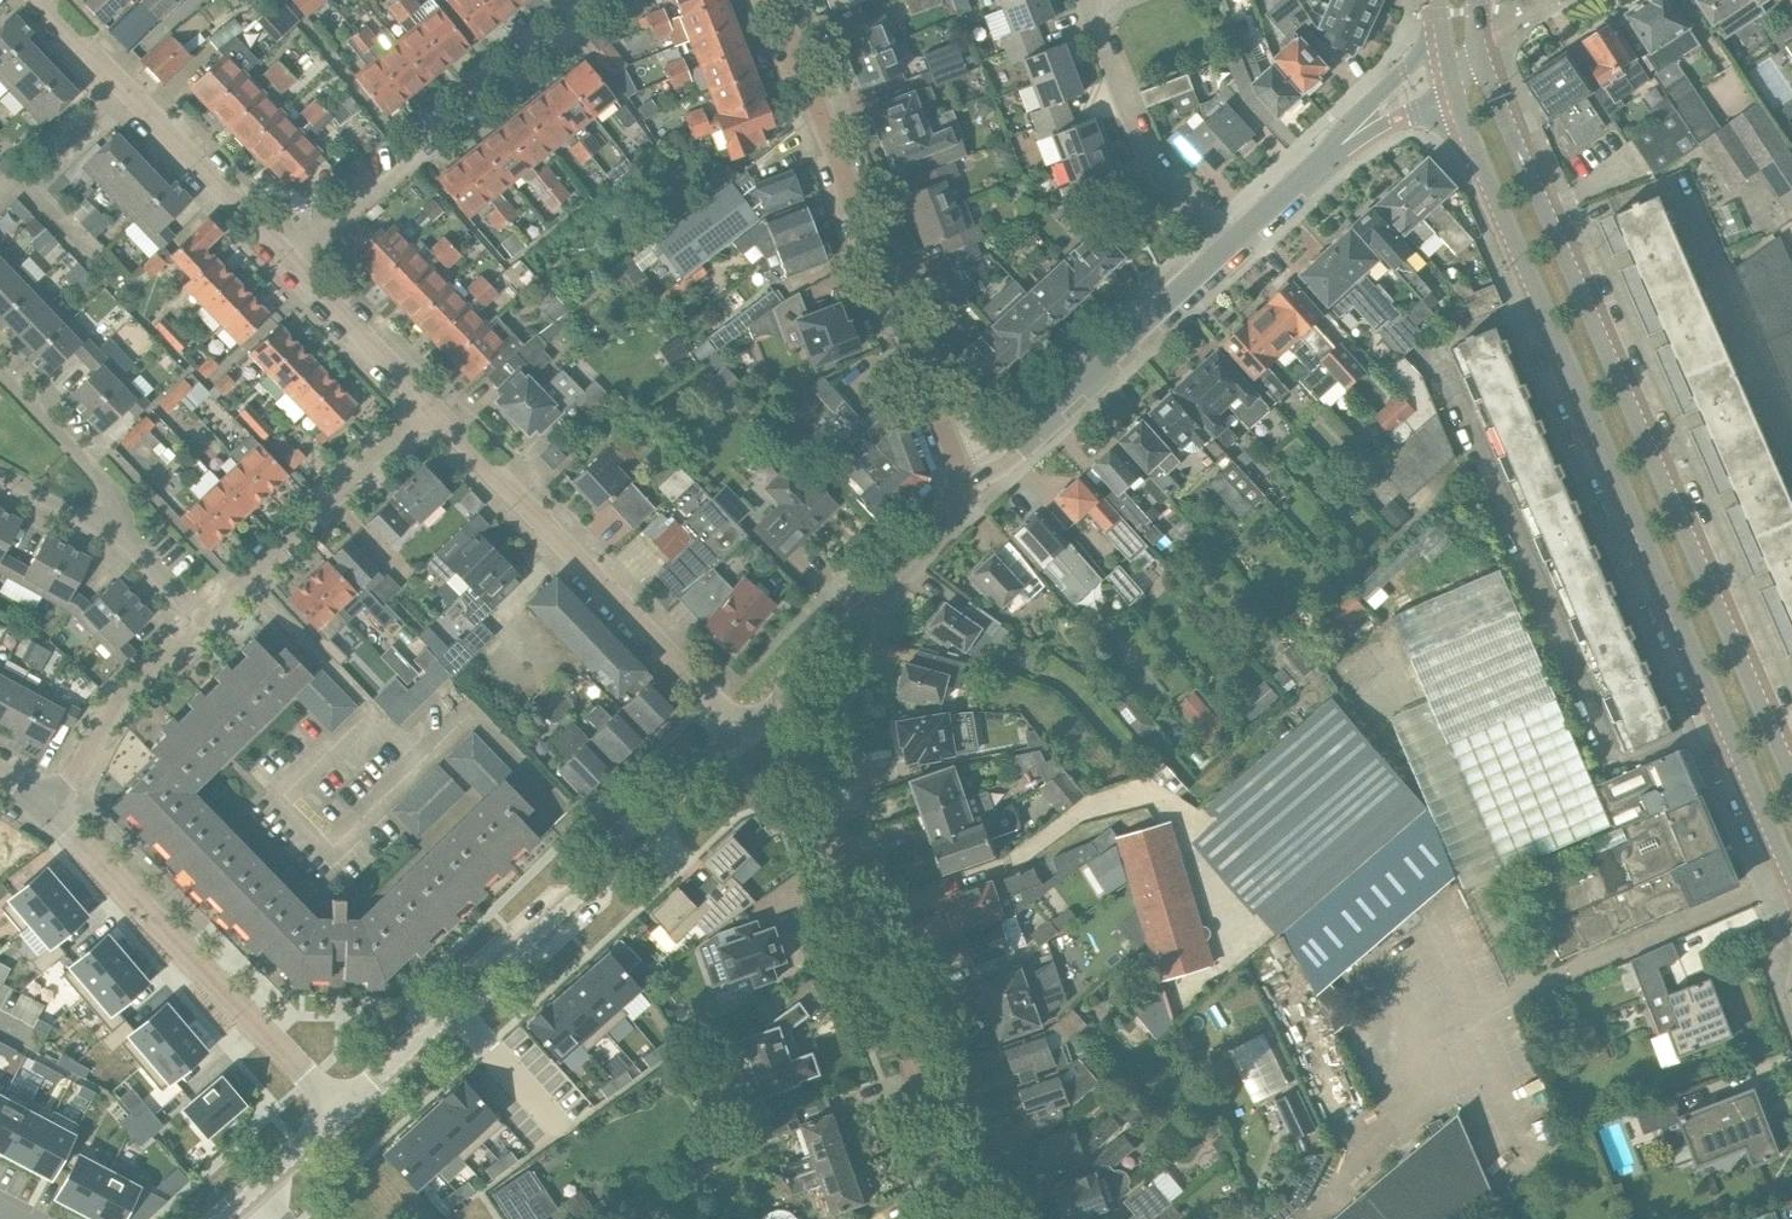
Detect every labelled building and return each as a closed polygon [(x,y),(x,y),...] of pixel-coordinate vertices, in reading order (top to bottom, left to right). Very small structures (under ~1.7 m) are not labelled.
[(104,23),(121,6),(128,0),(82,0),(104,23)] [(108,27),(114,33),(130,49),(130,50),(147,33),(157,23),(179,3),(181,1),(180,0),(136,0),(126,10),(108,27)] [(260,19),(278,38),(298,19),(281,0),(260,19)] [(292,0),(305,16),(325,0),(292,0)] [(447,62),(408,14),(397,0),(395,0),(386,7),(408,35),(398,43),(385,27),(426,79),(447,62)] [(418,6),(414,0),(397,0),(408,14),(418,6)] [(408,14),(447,62),(469,44),(433,0),(426,0),(418,6),(408,14)] [(482,0),(451,0),(448,2),(477,38),(498,20),(482,0)] [(516,0),(482,0),(498,20),(519,4),(516,0)] [(650,27),(655,38),(669,33),(674,46),(691,39),(692,42),(734,25),(724,0),(715,0),(681,14),(669,19),(668,20),(650,27)] [(681,14),(715,0),(676,0),(681,14)] [(832,10),(858,0),(828,0),(832,10)] [(910,14),(942,1),(942,0),(905,0),(910,14)] [(1002,8),(1023,0),(999,0),(1002,8)] [(1029,27),(1059,15),(1053,0),(1023,0),(1002,8),(1012,33),(1000,37),(1005,50),(1034,39),(1029,27)] [(1266,13),(1288,36),(1283,40),(1289,47),(1276,60),(1289,74),(1305,92),(1307,90),(1311,94),(1323,83),(1319,79),(1321,77),(1320,76),(1329,68),(1313,50),(1295,31),(1313,17),(1301,0),(1282,0),(1266,13)] [(1354,52),(1359,42),(1362,44),(1364,39),(1367,38),(1370,33),(1368,30),(1370,26),(1332,8),(1333,4),(1324,0),(1306,0),(1312,8),(1327,15),(1323,25),(1330,28),(1328,34),(1336,44),(1354,52)] [(1379,13),(1376,12),(1382,0),(1324,0),(1333,4),(1332,8),(1370,26),(1375,16),(1378,17),(1379,13)] [(1627,14),(1640,34),(1650,50),(1651,50),(1646,54),(1657,71),(1653,74),(1663,88),(1662,89),(1673,105),(1696,90),(1677,61),(1701,45),(1678,10),(1672,0),(1648,0),(1627,14)] [(1767,0),(1698,0),(1711,20),(1714,24),(1715,24),(1725,39),(1766,12),(1761,4),(1767,0)] [(664,6),(645,13),(650,27),(668,20),(669,19),(664,6)] [(199,11),(169,34),(141,61),(163,84),(191,56),(181,45),(209,24),(199,11)] [(32,32),(14,14),(0,27),(0,62),(32,32)] [(850,58),(892,42),(882,16),(840,33),(850,58)] [(220,49),(245,29),(234,17),(209,38),(220,49)] [(1242,22),(1230,27),(1242,57),(1228,63),(1235,78),(1244,102),(1249,107),(1251,109),(1262,100),(1278,117),(1289,107),(1292,111),(1303,101),(1300,97),(1302,95),(1274,65),(1264,75),(1242,22)] [(1598,33),(1585,41),(1598,62),(1600,64),(1593,68),(1601,80),(1591,87),(1594,91),(1610,115),(1626,105),(1621,98),(1634,90),(1651,80),(1635,57),(1627,43),(1613,23),(1610,25),(1609,24),(1605,22),(1597,27),(1598,32),(1597,32),(1598,33)] [(355,33),(406,95),(426,79),(385,27),(375,35),(366,24),(355,33)] [(701,64),(743,48),(734,25),(692,42),(701,64)] [(593,54),(604,45),(593,31),(582,40),(593,54)] [(0,62),(0,80),(8,89),(44,55),(33,45),(39,39),(32,32),(0,62)] [(406,95),(355,33),(345,41),(367,68),(355,77),(384,113),(406,95)] [(224,54),(191,86),(210,105),(243,74),(257,60),(235,37),(220,49),(224,54)] [(1022,59),(1031,84),(1072,68),(1062,43),(1039,52),(1034,39),(1005,50),(1011,64),(1022,59)] [(604,45),(593,54),(609,74),(623,69),(627,65),(610,43),(609,41),(604,45)] [(923,54),(929,71),(961,58),(955,41),(923,54)] [(892,42),(850,58),(861,86),(902,70),(892,42)] [(753,73),(743,48),(701,64),(711,89),(753,73)] [(1585,97),(1594,91),(1591,87),(1582,72),(1569,52),(1524,82),(1549,120),(1558,115),(1578,145),(1605,126),(1585,97)] [(44,55),(8,89),(25,107),(66,68),(59,61),(54,66),(44,55)] [(688,69),(682,57),(664,64),(669,77),(688,69)] [(961,58),(929,71),(935,87),(967,74),(961,58)] [(277,60),(263,73),(272,83),(286,69),(277,60)] [(585,61),(564,79),(592,114),(614,97),(585,61)] [(73,75),(66,68),(25,107),(43,125),(78,92),(67,80),(73,75)] [(282,93),(297,78),(287,68),(286,69),(272,83),(282,93)] [(1072,68),(1031,84),(1041,108),(1030,113),(1035,126),(1063,115),(1058,102),(1082,93),(1072,68)] [(673,88),(692,80),(688,69),(669,77),(673,88)] [(720,114),(762,97),(753,73),(711,89),(720,114)] [(1157,86),(1164,102),(1195,90),(1188,73),(1157,86)] [(210,105),(229,125),(262,93),(253,84),(243,74),(210,105)] [(1212,99),(1199,103),(1207,120),(1236,152),(1239,150),(1243,155),(1257,142),(1252,138),(1256,134),(1239,116),(1249,107),(1244,102),(1235,78),(1218,94),(1212,99)] [(542,96),(571,131),(578,140),(591,156),(602,147),(590,132),(588,133),(581,124),(592,114),(564,79),(542,96)] [(893,101),(870,110),(876,123),(873,125),(877,134),(880,135),(881,137),(908,127),(922,121),(915,105),(935,98),(930,85),(907,93),(908,95),(893,101)] [(247,144),(280,112),(262,93),(229,125),(247,144)] [(330,111),(325,107),(266,163),(286,184),(293,178),(297,183),(324,158),(308,141),(334,117),(341,126),(362,108),(350,94),(330,111)] [(995,110),(990,95),(976,100),(979,109),(988,112),(995,110)] [(551,148),(571,131),(542,96),(522,112),(551,148)] [(773,124),(762,97),(720,114),(715,116),(732,158),(751,150),(750,146),(764,140),(760,129),(773,124)] [(309,121),(323,108),(314,98),(300,112),(309,121)] [(651,99),(638,107),(645,119),(659,109),(651,99)] [(1701,141),(1732,186),(1760,167),(1761,169),(1788,212),(1791,209),(1791,150),(1791,148),(1790,147),(1790,146),(1759,101),(1701,141)] [(637,121),(624,103),(613,111),(625,129),(637,121)] [(687,127),(707,119),(702,107),(683,115),(687,127)] [(1701,144),(1677,108),(1676,109),(1631,139),(1655,174),(1701,144)] [(276,153),(299,131),(280,112),(247,144),(266,163),(276,153)] [(522,112),(501,129),(529,165),(530,165),(551,148),(522,112)] [(1063,115),(1035,126),(1040,139),(1051,135),(1061,158),(1107,140),(1098,116),(1068,127),(1063,115)] [(712,131),(707,119),(687,127),(692,139),(712,131)] [(1236,152),(1207,120),(1194,131),(1186,123),(1169,139),(1189,161),(1199,152),(1216,170),(1236,152)] [(882,139),(880,142),(883,151),(887,151),(892,164),(914,156),(923,152),(929,170),(944,164),(951,161),(966,154),(961,141),(960,137),(951,141),(946,127),(927,135),(922,121),(908,127),(881,137),(882,139)] [(1627,125),(1621,129),(1628,140),(1639,133),(1635,126),(1627,125)] [(501,129),(480,146),(509,181),(519,173),(526,182),(537,174),(529,165),(501,129)] [(99,184),(140,145),(133,138),(128,143),(117,132),(82,166),(99,184)] [(591,156),(578,140),(568,149),(581,164),(591,156)] [(1070,184),(1059,188),(1061,193),(1064,201),(1070,199),(1085,193),(1093,190),(1088,178),(1111,168),(1118,166),(1107,140),(1102,142),(1061,158),(1070,184)] [(1014,156),(1008,141),(993,147),(997,155),(1005,159),(1014,156)] [(140,145),(99,184),(116,202),(151,168),(141,158),(147,152),(140,145)] [(509,181),(480,146),(459,162),(488,198),(489,197),(496,207),(495,207),(508,223),(518,214),(499,189),(509,181)] [(10,151),(0,161),(0,170),(3,173),(17,159),(10,151)] [(1416,170),(1404,181),(1454,236),(1464,228),(1440,202),(1457,187),(1430,157),(1429,158),(1426,161),(1422,160),(1415,166),(1416,166),(1416,170)] [(951,161),(929,170),(921,173),(926,186),(904,195),(914,220),(952,205),(942,179),(956,173),(951,161)] [(488,198),(459,162),(438,180),(467,215),(488,198)] [(537,174),(549,189),(559,181),(547,165),(537,174)] [(151,168),(116,202),(133,220),(174,181),(167,174),(162,179),(151,168)] [(735,179),(661,236),(688,272),(749,226),(759,218),(759,217),(764,212),(779,206),(801,198),(800,193),(791,170),(768,179),(754,184),(744,192),(735,179)] [(69,182),(62,174),(47,188),(55,196),(69,182)] [(549,189),(537,174),(526,182),(538,197),(549,189)] [(174,181),(133,220),(161,250),(176,236),(165,225),(192,199),(174,181)] [(1383,200),(1379,204),(1418,248),(1435,232),(1437,233),(1457,257),(1466,249),(1454,236),(1404,181),(1392,192),(1389,191),(1388,191),(1382,196),(1382,197),(1383,200)] [(1114,185),(1086,195),(1091,209),(1119,199),(1114,185)] [(1695,275),(1660,195),(1641,203),(1640,200),(1632,203),(1634,206),(1618,213),(1617,212),(1614,214),(1650,295),(1695,275)] [(31,213),(16,198),(9,205),(23,220),(31,213)] [(419,210),(430,221),(441,211),(430,199),(419,210)] [(962,201),(952,205),(914,220),(924,245),(946,236),(951,250),(953,250),(974,242),(981,239),(975,223),(972,224),(962,201)] [(775,248),(813,233),(815,232),(803,203),(763,218),(747,232),(733,242),(742,254),(754,244),(763,255),(775,249),(775,248)] [(495,207),(485,215),(498,231),(508,223),(495,207)] [(1363,218),(1356,225),(1423,299),(1433,309),(1442,301),(1433,291),(1435,289),(1407,259),(1415,251),(1375,207),(1373,209),(1369,208),(1362,214),(1363,218)] [(87,230),(102,216),(94,208),(80,222),(87,230)] [(102,216),(87,230),(94,237),(109,223),(102,216)] [(161,250),(158,253),(166,262),(173,263),(175,261),(191,278),(213,257),(204,248),(222,231),(209,217),(191,234),(171,254),(164,247),(161,250)] [(29,241),(36,248),(51,234),(44,227),(29,241)] [(378,280),(411,248),(390,227),(383,233),(379,229),(360,247),(364,252),(357,258),(378,280)] [(1337,242),(1327,251),(1414,346),(1425,336),(1405,312),(1402,315),(1393,303),(1395,301),(1379,282),(1376,285),(1366,274),(1381,260),(1352,228),(1349,231),(1344,232),(1337,237),(1337,242)] [(1464,228),(1454,236),(1466,249),(1475,240),(1464,228)] [(1078,245),(1060,262),(1087,290),(1086,289),(1121,257),(1096,229),(1078,245)] [(813,233),(775,248),(775,249),(781,265),(762,272),(767,284),(826,262),(815,232),(813,233)] [(58,242),(51,234),(36,248),(44,256),(58,242)] [(1780,235),(1758,251),(1763,262),(1787,251),(1780,235)] [(429,249),(429,250),(438,259),(452,245),(443,236),(429,249)] [(411,248),(378,280),(397,299),(430,267),(438,259),(429,250),(429,249),(420,239),(411,248)] [(974,242),(953,250),(957,261),(981,252),(977,241),(974,242)] [(452,245),(438,259),(447,269),(462,255),(452,245)] [(18,266),(1,248),(0,249),(0,283),(18,266)] [(1402,357),(1404,355),(1414,346),(1327,251),(1317,260),(1313,260),(1306,266),(1306,270),(1301,274),(1330,305),(1331,305),(1342,317),(1354,305),(1402,357)] [(1758,251),(1736,267),(1744,285),(1768,274),(1763,262),(1758,251)] [(1763,262),(1768,274),(1769,276),(1791,266),(1791,262),(1787,251),(1763,262)] [(167,263),(158,253),(142,268),(151,277),(167,263)] [(232,276),(213,257),(191,278),(183,285),(202,305),(232,276)] [(71,284),(85,270),(78,262),(63,276),(71,284)] [(634,262),(624,269),(634,283),(644,276),(634,262)] [(1026,293),(1053,321),(1087,290),(1060,262),(1026,293)] [(962,280),(955,264),(941,270),(947,286),(962,280)] [(707,273),(701,265),(676,284),(682,291),(707,273)] [(0,283),(0,317),(35,284),(18,266),(0,283)] [(1769,276),(1774,288),(1775,289),(1791,282),(1791,266),(1769,276)] [(397,299),(415,318),(448,287),(430,267),(397,299)] [(92,277),(85,270),(71,284),(78,291),(92,277)] [(489,284),(480,274),(465,288),(475,297),(489,284)] [(1768,274),(1744,285),(1750,299),(1774,288),(1769,276),(1768,274)] [(1730,355),(1695,275),(1650,295),(1684,375),(1730,355)] [(232,276),(202,305),(220,324),(250,295),(232,276)] [(977,292),(972,278),(941,291),(949,312),(968,304),(965,296),(977,292)] [(1459,279),(1454,285),(1465,296),(1474,317),(1498,306),(1503,304),(1494,284),(1493,284),(1475,292),(1464,279),(1462,282),(1459,279)] [(1014,280),(979,312),(991,325),(1004,339),(1016,353),(1017,354),(1035,338),(1053,321),(1040,307),(1026,293),(1014,280)] [(1281,293),(1271,302),(1324,360),(1337,374),(1349,388),(1368,371),(1342,343),(1336,349),(1314,325),(1325,315),(1310,299),(1294,281),(1291,284),(1286,282),(1279,288),(1280,288),(1281,290),(1281,293)] [(1775,289),(1780,302),(1781,303),(1791,298),(1791,282),(1775,289)] [(0,317),(0,328),(1,329),(7,324),(17,335),(52,302),(35,284),(0,317)] [(498,293),(489,284),(475,297),(484,307),(498,293)] [(434,337),(467,306),(448,287),(415,318),(434,337)] [(677,295),(671,287),(658,296),(664,304),(677,295)] [(1774,288),(1750,299),(1756,313),(1780,302),(1775,289),(1774,288)] [(772,289),(731,322),(739,334),(781,300),(772,289)] [(772,308),(748,327),(752,337),(779,327),(779,328),(797,321),(814,364),(859,347),(849,322),(845,323),(838,304),(807,315),(798,291),(781,301),(772,308)] [(250,295),(220,324),(239,344),(252,332),(269,315),(250,295)] [(1781,303),(1786,315),(1787,316),(1791,314),(1791,298),(1781,303)] [(52,302),(17,335),(27,346),(22,351),(29,358),(69,319),(52,302)] [(1251,321),(1249,323),(1268,344),(1280,357),(1287,364),(1297,355),(1311,370),(1300,380),(1314,395),(1319,400),(1339,380),(1348,390),(1349,388),(1337,374),(1324,360),(1271,302),(1261,312),(1256,310),(1249,316),(1250,316),(1251,321)] [(1780,302),(1756,313),(1762,326),(1786,315),(1781,303),(1780,302)] [(453,357),(485,325),(467,306),(434,337),(453,357)] [(485,325),(453,357),(472,376),(488,361),(495,368),(525,344),(496,315),(485,325)] [(1762,326),(1768,340),(1791,329),(1787,316),(1786,315),(1762,326)] [(154,325),(165,337),(175,328),(163,316),(154,325)] [(69,319),(29,358),(46,377),(74,350),(83,361),(97,348),(69,319)] [(1236,334),(1225,344),(1242,362),(1278,402),(1291,390),(1269,367),(1280,357),(1268,344),(1249,323),(1246,325),(1241,323),(1234,329),(1235,330),(1236,334)] [(249,353),(269,374),(298,345),(278,325),(249,353)] [(981,385),(1016,353),(991,325),(974,341),(956,357),(981,385)] [(1503,340),(1497,326),(1476,335),(1475,334),(1467,337),(1468,339),(1452,346),(1487,428),(1533,408),(1528,397),(1532,395),(1526,382),(1522,384),(1509,353),(1513,351),(1507,338),(1503,340)] [(188,342),(175,328),(165,337),(179,351),(188,342)] [(1768,340),(1774,354),(1791,345),(1791,329),(1768,340)] [(538,334),(525,344),(495,368),(486,376),(498,388),(497,389),(502,394),(495,401),(512,419),(541,390),(542,390),(530,378),(551,358),(542,349),(546,345),(544,344),(546,342),(538,334)] [(680,340),(677,335),(659,348),(670,364),(687,353),(680,340)] [(269,374),(289,394),(318,366),(298,345),(269,374)] [(1774,354),(1779,367),(1791,361),(1791,345),(1774,354)] [(93,371),(66,397),(83,415),(124,377),(97,348),(83,361),(93,371)] [(1199,368),(1197,370),(1210,385),(1227,403),(1228,404),(1229,405),(1249,427),(1250,428),(1261,417),(1272,407),(1235,368),(1219,350),(1209,359),(1205,358),(1198,364),(1199,368)] [(744,385),(714,353),(707,359),(717,372),(703,384),(709,391),(707,406),(727,411),(732,397),(744,385)] [(219,365),(211,355),(197,368),(205,378),(219,365)] [(1384,373),(1385,373),(1415,407),(1429,395),(1419,372),(1404,355),(1402,357),(1384,373)] [(1765,435),(1730,355),(1684,375),(1719,455),(1765,435)] [(1779,367),(1785,380),(1791,377),(1791,361),(1779,367)] [(289,394),(308,414),(337,386),(318,366),(289,394)] [(542,390),(541,390),(512,419),(528,435),(535,428),(540,433),(572,402),(584,414),(601,401),(608,395),(593,380),(582,390),(572,380),(562,369),(542,390)] [(1186,380),(1176,390),(1193,407),(1229,447),(1239,437),(1218,414),(1228,404),(1227,403),(1210,385),(1197,370),(1196,371),(1191,370),(1185,376),(1186,380)] [(235,383),(226,373),(213,385),(222,395),(235,383)] [(171,391),(180,400),(182,399),(185,402),(190,397),(186,393),(198,382),(190,374),(171,391)] [(124,377),(83,415),(101,434),(128,407),(136,416),(149,403),(124,377)] [(799,380),(782,386),(786,397),(802,389),(799,380)] [(841,439),(854,455),(855,454),(870,473),(889,456),(897,468),(920,451),(896,388),(878,404),(862,419),(843,400),(827,381),(814,393),(832,413),(837,408),(853,427),(841,439)] [(357,407),(337,386),(308,414),(323,430),(315,438),(320,442),(357,407)] [(1400,390),(1386,404),(1387,405),(1375,416),(1388,432),(1415,407),(1400,390)] [(167,412),(180,400),(171,391),(159,402),(167,412)] [(1153,411),(1151,413),(1168,431),(1183,446),(1185,448),(1186,449),(1188,450),(1191,451),(1193,451),(1195,451),(1198,451),(1200,450),(1202,449),(1204,447),(1217,461),(1228,451),(1189,410),(1173,393),(1164,401),(1159,400),(1152,406),(1153,410),(1153,411)] [(1398,445),(1418,427),(1436,410),(1429,395),(1415,407),(1388,432),(1389,432),(1388,433),(1398,445)] [(238,413),(253,428),(263,419),(248,404),(238,413)] [(1538,420),(1533,408),(1487,428),(1522,508),(1568,489),(1563,477),(1567,475),(1561,462),(1557,464),(1543,433),(1548,431),(1542,418),(1538,420)] [(1421,446),(1442,470),(1457,457),(1436,410),(1418,427),(1429,439),(1421,446)] [(146,415),(133,428),(152,449),(159,442),(149,431),(155,425),(146,415)] [(253,428),(263,439),(273,430),(263,419),(253,428)] [(1131,431),(1120,441),(1137,459),(1170,496),(1181,485),(1169,473),(1182,461),(1172,451),(1160,438),(1144,420),(1141,423),(1137,421),(1130,427),(1131,431)] [(1396,447),(1427,483),(1442,470),(1421,446),(1429,439),(1418,427),(1396,447)] [(152,449),(133,428),(121,440),(130,449),(141,438),(152,449)] [(249,433),(229,452),(239,463),(267,492),(287,473),(259,444),(249,433)] [(1765,435),(1719,455),(1754,535),(1791,518),(1791,498),(1765,435)] [(565,457),(552,443),(540,455),(553,468),(565,457)] [(840,444),(832,451),(839,459),(847,452),(840,444)] [(633,521),(652,505),(616,466),(623,460),(609,445),(570,481),(598,511),(611,498),(633,521)] [(1116,445),(1093,466),(1113,489),(1105,497),(1125,519),(1129,516),(1142,530),(1145,527),(1147,530),(1144,533),(1154,543),(1164,534),(1154,524),(1151,527),(1148,524),(1152,521),(1124,490),(1142,474),(1116,445)] [(1396,447),(1378,464),(1409,499),(1427,483),(1396,447)] [(305,456),(298,448),(285,461),(292,468),(305,456)] [(889,456),(870,473),(898,506),(927,480),(929,472),(920,451),(897,468),(889,456)] [(879,524),(898,506),(870,473),(855,454),(854,455),(843,464),(866,491),(857,498),(879,524)] [(1266,496),(1233,460),(1209,483),(1242,518),(1266,496)] [(267,492),(239,463),(220,481),(248,510),(267,492)] [(448,492),(425,467),(369,521),(391,544),(406,529),(400,521),(410,512),(418,520),(448,492)] [(781,503),(754,529),(765,541),(782,558),(837,505),(820,487),(808,476),(802,482),(788,467),(766,488),(781,503)] [(1058,497),(1057,499),(1076,521),(1088,510),(1106,530),(1101,534),(1108,542),(1111,539),(1132,562),(1149,546),(1125,519),(1105,497),(1100,492),(1084,474),(1070,487),(1064,487),(1059,492),(1058,497)] [(248,510),(220,481),(201,500),(228,529),(248,510)] [(1557,589),(1603,569),(1598,558),(1602,556),(1596,543),(1592,544),(1579,513),(1583,512),(1577,499),(1573,500),(1568,489),(1522,508),(1557,589)] [(680,524),(683,528),(694,539),(695,538),(701,544),(717,529),(734,546),(746,534),(736,524),(724,511),(713,499),(710,496),(680,524)] [(1395,497),(1379,511),(1393,527),(1409,513),(1395,497)] [(724,511),(736,524),(750,511),(737,498),(724,511)] [(208,547),(228,529),(201,500),(181,518),(208,547)] [(6,577),(16,560),(3,553),(21,520),(0,508),(0,574),(6,577)] [(669,521),(659,511),(640,528),(650,539),(669,521)] [(1018,534),(1014,538),(1030,556),(1045,573),(1074,605),(1103,578),(1070,541),(1068,543),(1061,535),(1067,530),(1051,511),(1045,517),(1041,513),(1030,523),(1025,523),(1018,530),(1018,534)] [(661,550),(683,528),(680,524),(673,517),(669,521),(650,539),(661,550)] [(1754,535),(1789,615),(1791,614),(1791,518),(1754,535)] [(461,528),(426,562),(447,583),(459,595),(470,584),(499,556),(496,554),(498,553),(498,548),(493,543),(488,543),(487,544),(477,535),(472,540),(461,528)] [(683,528),(661,550),(671,561),(694,539),(683,528)] [(657,574),(679,599),(734,546),(717,529),(701,544),(695,538),(694,539),(671,561),(657,574)] [(6,577),(41,596),(69,546),(46,533),(28,567),(16,560),(6,577)] [(746,534),(734,546),(679,599),(703,626),(734,652),(775,603),(744,576),(733,589),(712,568),(747,534),(746,534)] [(349,540),(333,555),(349,572),(354,578),(368,592),(369,591),(383,605),(385,603),(386,602),(402,587),(388,573),(384,577),(365,557),(349,540)] [(41,596),(71,611),(82,596),(73,591),(91,558),(69,546),(41,596)] [(974,574),(971,577),(973,579),(973,584),(976,587),(982,594),(987,593),(988,595),(992,592),(1004,605),(1017,593),(1026,603),(1045,585),(1025,562),(1013,573),(996,554),(988,562),(983,561),(974,570),(974,574)] [(459,595),(458,596),(467,608),(465,612),(467,618),(476,626),(480,622),(507,595),(505,593),(520,578),(510,568),(512,567),(512,562),(507,557),(502,557),(501,558),(499,556),(470,584),(459,595)] [(328,562),(308,580),(336,610),(347,622),(358,611),(364,606),(384,628),(397,615),(385,603),(383,605),(369,591),(368,592),(354,578),(349,583),(345,579),(328,562)] [(1144,592),(1120,564),(1106,576),(1118,591),(1130,604),(1144,592)] [(1430,702),(1502,872),(1611,825),(1595,786),(1502,569),(1393,615),(1430,702)] [(1603,569),(1557,589),(1592,669),(1638,650),(1633,638),(1637,637),(1631,623),(1627,625),(1614,594),(1618,593),(1612,579),(1608,581),(1603,569)] [(526,603),(616,697),(645,669),(555,575),(526,603)] [(71,611),(94,635),(135,596),(117,578),(90,604),(82,596),(71,611)] [(308,581),(288,599),(323,636),(317,641),(340,664),(347,657),(330,638),(347,622),(336,610),(308,580),(308,581)] [(1368,609),(1353,592),(1334,608),(1349,625),(1368,609)] [(135,596),(94,635),(122,664),(135,651),(125,641),(152,615),(135,596)] [(928,630),(930,632),(931,637),(942,645),(947,643),(949,645),(952,640),(965,649),(978,658),(988,643),(1001,622),(977,605),(968,617),(947,602),(941,612),(936,613),(930,622),(929,623),(930,627),(928,630)] [(428,626),(418,636),(425,643),(435,633),(428,626)] [(264,627),(253,638),(259,645),(271,633),(264,627)] [(271,633),(259,645),(266,652),(278,640),(271,633)] [(476,654),(459,637),(438,657),(455,674),(476,654)] [(159,759),(112,805),(124,818),(130,812),(144,827),(138,832),(150,845),(156,839),(170,854),(164,859),(176,872),(182,866),(196,881),(191,886),(203,899),(208,893),(223,908),(217,913),(229,926),(235,920),(249,935),(243,940),(255,953),(261,947),(290,977),(290,985),(307,985),(307,977),(328,978),(328,986),(345,986),(345,978),(366,978),(365,986),(383,986),(383,979),(413,949),(418,955),(431,943),(425,937),(440,923),(445,929),(458,917),(452,911),(467,897),(473,903),(485,891),(479,885),(494,871),(500,876),(512,864),(506,859),(521,844),(527,850),(539,839),(532,832),(525,825),(519,818),(531,807),(504,780),(503,779),(498,784),(484,797),(359,919),(343,919),(343,911),(344,898),(332,898),(331,918),(316,918),(306,908),(192,791),(293,692),(306,680),(311,675),(310,674),(284,647),(272,659),(266,652),(259,645),(253,638),(241,650),(246,655),(232,669),(226,664),(214,676),(219,681),(205,696),(199,690),(187,702),(192,708),(178,722),(172,716),(160,728),(165,734),(150,749),(159,759)] [(1319,664),(1297,639),(1284,650),(1306,676),(1319,664)] [(278,640),(266,652),(272,659),(284,647),(278,640)] [(22,659),(31,664),(41,646),(32,641),(22,659)] [(391,644),(380,655),(408,684),(419,673),(391,644)] [(42,646),(41,646),(31,664),(41,669),(51,651),(42,646)] [(1592,669),(1628,752),(1673,732),(1667,718),(1671,716),(1666,703),(1662,705),(1648,674),(1652,672),(1647,659),(1643,661),(1638,650),(1592,669)] [(897,688),(899,690),(898,695),(902,696),(903,699),(913,702),(916,700),(924,702),(925,697),(942,701),(955,702),(966,663),(936,654),(932,668),(907,661),(903,676),(900,677),(897,688)] [(438,660),(432,665),(445,679),(450,675),(451,673),(438,660)] [(432,665),(426,671),(439,685),(445,679),(432,665)] [(0,670),(0,721),(1,721),(24,678),(2,666),(0,670)] [(311,675),(306,680),(312,686),(325,674),(318,666),(310,674),(311,675)] [(1283,667),(1274,675),(1284,686),(1293,678),(1283,667)] [(426,671),(420,677),(433,691),(439,685),(426,671)] [(621,707),(646,734),(678,703),(649,673),(629,691),(633,695),(621,707)] [(325,674),(312,686),(319,693),(332,680),(325,674)] [(556,703),(572,687),(559,674),(532,701),(545,714),(556,703)] [(395,676),(372,699),(385,711),(391,706),(396,700),(402,694),(407,689),(395,676)] [(420,677),(414,683),(428,697),(433,691),(420,677)] [(19,740),(46,690),(24,678),(1,721),(14,729),(10,735),(19,740)] [(1251,718),(1278,695),(1265,679),(1237,702),(1251,718)] [(306,680),(293,692),(300,699),(312,686),(306,680)] [(332,680),(319,693),(325,699),(338,687),(332,680)] [(410,687),(408,689),(422,702),(423,701),(428,697),(414,683),(410,687)] [(312,686),(300,699),(306,705),(319,693),(312,686)] [(338,687),(325,699),(331,706),(338,699),(344,693),(338,687)] [(407,689),(402,694),(416,708),(422,702),(408,689),(407,689)] [(80,709),(46,690),(19,740),(27,745),(31,738),(45,745),(59,719),(72,726),(80,709)] [(1155,723),(1130,691),(1117,702),(1141,733),(1155,723)] [(1228,728),(1195,691),(1179,706),(1205,735),(1214,728),(1220,735),(1228,728)] [(319,693),(306,705),(312,712),(325,699),(319,693)] [(344,693),(338,699),(350,712),(357,706),(344,693)] [(402,694),(396,700),(410,714),(416,708),(402,694)] [(325,699),(312,712),(318,718),(325,712),(331,706),(325,699)] [(338,699),(331,706),(344,719),(350,712),(338,699)] [(396,700),(391,706),(404,720),(410,714),(396,700)] [(582,796),(614,765),(589,738),(556,703),(545,714),(553,722),(557,721),(561,730),(549,742),(566,760),(556,770),(582,796)] [(614,765),(646,734),(621,707),(611,717),(599,704),(586,716),(598,729),(589,738),(614,765)] [(331,706),(325,712),(337,725),(344,719),(331,706)] [(391,706),(385,712),(398,725),(404,720),(391,706)] [(325,712),(318,718),(331,731),(337,725),(325,712)] [(949,714),(895,723),(898,738),(903,737),(904,743),(907,743),(909,760),(922,758),(923,760),(938,758),(938,756),(955,753),(979,750),(977,734),(974,714),(949,714)] [(1089,728),(1080,717),(1071,721),(1068,730),(1070,737),(1086,732),(1089,728)] [(1284,721),(1271,731),(1277,739),(1290,729),(1284,721)] [(1035,729),(1026,731),(1030,747),(1044,743),(1035,729)] [(472,732),(459,745),(465,751),(479,738),(472,732)] [(479,738),(465,751),(472,758),(485,745),(479,738)] [(459,745),(446,757),(452,764),(465,751),(459,745)] [(485,745),(472,758),(478,764),(492,751),(485,745)] [(1041,749),(1013,755),(1019,775),(1038,766),(1047,762),(1041,749)] [(1149,761),(1138,749),(1125,761),(1136,773),(1149,761)] [(1628,823),(1649,813),(1698,792),(1679,749),(1595,786),(1611,825),(1613,829),(1621,825),(1628,823)] [(465,751),(452,764),(458,771),(472,758),(465,751)] [(492,751),(478,764),(485,771),(498,758),(492,751)] [(472,758),(458,771),(465,777),(478,764),(472,758)] [(498,758),(485,771),(491,778),(505,765),(498,758)] [(1047,783),(1068,771),(1058,758),(1047,763),(1039,766),(1047,783)] [(1165,763),(1151,777),(1180,796),(1189,788),(1165,763)] [(478,764),(465,777),(471,784),(485,771),(478,764)] [(438,765),(425,778),(431,785),(445,771),(438,765)] [(505,765),(491,778),(498,784),(503,779),(504,780),(512,772),(505,765)] [(923,812),(965,796),(954,766),(935,773),(912,781),(923,812)] [(445,771),(431,785),(438,791),(452,778),(445,771)] [(485,771),(471,784),(478,791),(491,778),(485,771)] [(425,778),(418,784),(431,798),(438,791),(431,785),(425,778)] [(452,778),(438,791),(444,798),(458,785),(452,778)] [(491,778),(478,791),(484,797),(498,784),(491,778)] [(418,784),(411,791),(425,804),(431,798),(418,784)] [(458,785),(444,798),(451,805),(465,791),(458,785)] [(984,823),(1001,817),(998,811),(990,787),(988,788),(965,796),(965,797),(923,812),(934,841),(976,826),(984,823)] [(411,791),(405,797),(418,811),(425,804),(411,791)] [(438,791),(431,798),(444,811),(451,805),(444,798),(438,791)] [(1599,847),(1588,852),(1594,868),(1526,897),(1539,926),(1545,923),(1551,937),(1561,959),(1737,882),(1721,844),(1698,793),(1698,792),(1649,813),(1628,823),(1621,825),(1622,826),(1622,827),(1596,839),(1599,847)] [(405,797),(398,803),(411,817),(418,811),(405,797)] [(431,798),(425,804),(438,818),(444,811),(431,798)] [(984,823),(976,826),(934,841),(939,857),(944,872),(967,864),(996,854),(991,839),(989,834),(1020,823),(1013,802),(998,811),(1001,817),(984,823)] [(398,803),(392,810),(405,823),(411,817),(398,803)] [(425,804),(418,811),(431,824),(438,818),(425,804)] [(531,807),(519,818),(525,825),(537,813),(531,807)] [(1275,937),(1244,964),(1245,965),(1285,930),(1318,992),(1456,876),(1436,824),(1429,807),(1356,869),(1275,937)] [(418,811),(411,817),(425,830),(431,824),(418,811)] [(779,811),(763,817),(767,828),(783,823),(779,811)] [(537,813),(525,825),(532,832),(544,820),(537,813)] [(411,817),(405,823),(418,837),(425,830),(411,817)] [(544,820),(532,832),(539,839),(550,827),(544,820)] [(1177,845),(1173,846),(1167,827),(1159,829),(1158,824),(1118,836),(1117,836),(1118,839),(1139,910),(1143,925),(1160,981),(1213,965),(1177,845)] [(968,889),(946,897),(959,935),(966,933),(1011,917),(1012,917),(1014,916),(1100,852),(1118,839),(1117,836),(1118,836),(1111,826),(1091,840),(1052,856),(1059,872),(1043,885),(1034,864),(998,879),(968,889)] [(734,835),(704,862),(721,881),(709,892),(733,918),(756,901),(741,885),(762,866),(753,856),(734,835)] [(1128,881),(1116,843),(1088,862),(1108,895),(1119,887),(1128,881)] [(1041,877),(1056,873),(1050,855),(1035,860),(1041,877)] [(46,868),(1,907),(6,913),(20,930),(66,891),(46,868)] [(679,886),(650,913),(677,942),(698,923),(709,935),(733,918),(709,892),(697,904),(679,886)] [(21,931),(19,934),(37,956),(31,961),(41,973),(65,952),(56,941),(86,915),(66,891),(20,930),(21,931)] [(1078,918),(1070,908),(1052,921),(1050,919),(1031,933),(1040,946),(1078,918)] [(1128,938),(1143,925),(1139,910),(1119,927),(1128,938)] [(1012,917),(1011,917),(966,933),(976,962),(992,957),(993,960),(1016,953),(1015,948),(1027,944),(1017,915),(1014,916),(1012,917)] [(702,949),(707,965),(725,959),(733,981),(753,974),(758,988),(778,980),(774,967),(787,962),(785,954),(789,953),(783,936),(779,938),(776,930),(763,935),(759,923),(738,931),(742,942),(723,949),(719,937),(702,949)] [(107,935),(62,974),(81,997),(127,958),(107,935)] [(620,938),(608,948),(616,957),(627,947),(620,938)] [(1680,958),(1673,942),(1631,959),(1661,1034),(1670,1031),(1680,1056),(1734,1035),(1711,977),(1668,994),(1657,967),(1680,958)] [(608,953),(587,972),(626,1015),(627,1014),(632,1020),(650,1004),(637,990),(639,988),(608,953)] [(127,958),(81,997),(111,1031),(125,1019),(116,1008),(147,982),(127,958)] [(1044,991),(1060,981),(1054,961),(1036,971),(1039,980),(1033,982),(1035,988),(1029,990),(1019,966),(982,979),(993,1009),(1044,991)] [(587,972),(568,989),(606,1032),(626,1015),(587,972)] [(1048,1006),(1049,1010),(1066,1001),(1060,981),(1044,991),(993,1009),(1003,1039),(1026,1031),(1041,1025),(1036,1011),(1048,1006)] [(1163,985),(1148,997),(1157,1007),(1166,999),(1163,985)] [(548,1004),(547,1005),(587,1050),(606,1032),(568,989),(549,1005),(548,1004)] [(810,1015),(800,1001),(781,1015),(767,1023),(769,1028),(744,1036),(765,1096),(779,1091),(802,1083),(801,1080),(822,1073),(814,1051),(801,1056),(791,1029),(810,1015)] [(111,1031),(101,1040),(111,1051),(121,1043),(140,1065),(185,1027),(166,1004),(135,1030),(125,1019),(111,1031)] [(530,1022),(528,1024),(559,1059),(578,1042),(586,1050),(587,1050),(547,1005),(529,1021),(530,1022)] [(1028,1037),(1005,1045),(1019,1084),(1038,1078),(1035,1072),(1058,1064),(1060,1070),(1065,1069),(1072,1063),(1074,1061),(1073,1059),(1067,1042),(1088,1024),(1073,1008),(1046,1031),(1028,1037)] [(38,1018),(33,1027),(47,1034),(52,1025),(38,1018)] [(185,1027),(140,1065),(160,1089),(169,1082),(206,1050),(185,1027)] [(668,1039),(655,1048),(662,1058),(675,1049),(668,1039)] [(0,1047),(0,1053),(11,1059),(16,1050),(2,1042),(0,1047)] [(655,1048),(642,1057),(649,1067),(662,1058),(655,1048)] [(61,1054),(57,1063),(70,1070),(75,1061),(61,1054)] [(1038,1078),(1019,1084),(1029,1113),(1034,1111),(1042,1134),(1050,1131),(1065,1118),(1061,1107),(1071,1104),(1072,1104),(1100,1082),(1090,1070),(1079,1057),(1074,1061),(1072,1063),(1065,1069),(1060,1070),(1059,1070),(1042,1076),(1038,1078)] [(35,1060),(30,1069),(44,1076),(49,1067),(35,1060)] [(75,1061),(70,1070),(84,1077),(89,1068),(75,1061)] [(49,1067),(44,1076),(57,1083),(62,1074),(49,1067)] [(625,1069),(612,1078),(619,1088),(632,1079),(625,1069)] [(0,1103),(0,1150),(3,1152),(31,1099),(38,1086),(15,1074),(8,1087),(0,1103)] [(221,1076),(185,1107),(208,1134),(244,1102),(221,1076)] [(612,1078),(600,1087),(606,1097),(619,1088),(612,1078)] [(460,1082),(443,1098),(483,1142),(502,1124),(464,1081),(461,1084),(460,1082)] [(82,1084),(77,1094),(91,1101),(96,1092),(82,1084)] [(8,1087),(7,1086),(2,1097),(0,1096),(0,1103),(8,1087)] [(1779,1154),(1754,1089),(1682,1116),(1674,1096),(1624,1115),(1629,1130),(1664,1117),(1674,1144),(1690,1138),(1700,1165),(1721,1157),(1718,1151),(1745,1141),(1754,1164),(1779,1154)] [(1314,1127),(1296,1091),(1277,1100),(1294,1137),(1314,1127)] [(1124,1116),(1132,1125),(1151,1109),(1138,1094),(1127,1104),(1132,1110),(1124,1116)] [(442,1101),(424,1117),(463,1160),(480,1144),(483,1142),(443,1098),(441,1100),(442,1101)] [(31,1099),(3,1152),(27,1164),(54,1112),(53,1111),(48,1121),(27,1110),(32,1100),(31,1099)] [(147,1106),(135,1116),(141,1124),(154,1114),(147,1106)] [(801,1128),(794,1107),(757,1120),(764,1141),(801,1128)] [(54,1112),(27,1164),(50,1177),(78,1124),(54,1112)] [(132,1112),(120,1123),(129,1134),(141,1124),(135,1116),(132,1112)] [(1122,1125),(1111,1112),(1093,1130),(1080,1141),(1076,1128),(1039,1141),(1049,1171),(1086,1158),(1086,1157),(1103,1142),(1122,1125)] [(814,1153),(781,1164),(787,1179),(850,1158),(834,1113),(803,1123),(814,1153)] [(1479,1218),(1498,1202),(1459,1113),(1334,1217),(1333,1218),(1478,1218),(1479,1218)] [(154,1114),(141,1124),(152,1136),(164,1126),(154,1114)] [(422,1119),(404,1135),(435,1170),(453,1153),(454,1152),(462,1161),(463,1160),(424,1117),(422,1119)] [(141,1124),(129,1134),(140,1146),(152,1136),(141,1124)] [(756,1125),(739,1131),(742,1141),(760,1135),(756,1125)] [(1107,1211),(1109,1208),(1132,1189),(1129,1186),(1130,1184),(1131,1181),(1130,1179),(1129,1176),(1127,1174),(1125,1172),(1123,1171),(1119,1171),(1117,1172),(1113,1167),(1136,1147),(1124,1134),(1093,1162),(1097,1172),(1079,1178),(1080,1182),(1056,1190),(1066,1218),(1083,1218),(1107,1211)] [(403,1136),(385,1153),(416,1188),(434,1171),(435,1170),(404,1135),(403,1136)] [(1224,1136),(1213,1144),(1222,1157),(1231,1151),(1224,1136)] [(72,1167),(56,1197),(86,1213),(109,1171),(71,1151),(65,1162),(66,1163),(72,1167)] [(511,1151),(498,1160),(505,1169),(517,1160),(511,1151)] [(1268,1218),(1287,1218),(1295,1213),(1306,1199),(1330,1152),(1302,1155),(1303,1160),(1304,1165),(1304,1169),(1303,1175),(1302,1178),(1301,1182),(1298,1189),(1296,1192),(1292,1197),(1288,1202),(1268,1218)] [(850,1158),(787,1179),(792,1195),(825,1183),(835,1213),(865,1203),(850,1158)] [(498,1160),(485,1169),(492,1178),(505,1169),(498,1160)] [(86,1213),(97,1218),(121,1218),(130,1202),(153,1215),(168,1201),(139,1185),(144,1177),(114,1161),(109,1171),(86,1213)] [(1171,1199),(1184,1188),(1166,1166),(1153,1177),(1171,1199)] [(541,1190),(528,1170),(492,1193),(492,1194),(509,1218),(538,1218),(525,1200),(541,1190)] [(1172,1202),(1151,1177),(1124,1200),(1135,1213),(1128,1218),(1153,1218),(1172,1202)] [(468,1181),(455,1190),(462,1200),(474,1191),(474,1190),(468,1181)] [(563,1202),(576,1218),(598,1218),(601,1216),(580,1189),(563,1202)] [(455,1190),(442,1199),(449,1209),(462,1200),(455,1190)] [(1172,1202),(1153,1218),(1173,1218),(1181,1212),(1172,1202)] [(1775,1210),(1752,1218),(1779,1218),(1775,1210)] [(1107,1211),(1083,1218),(1109,1218),(1107,1211)]
